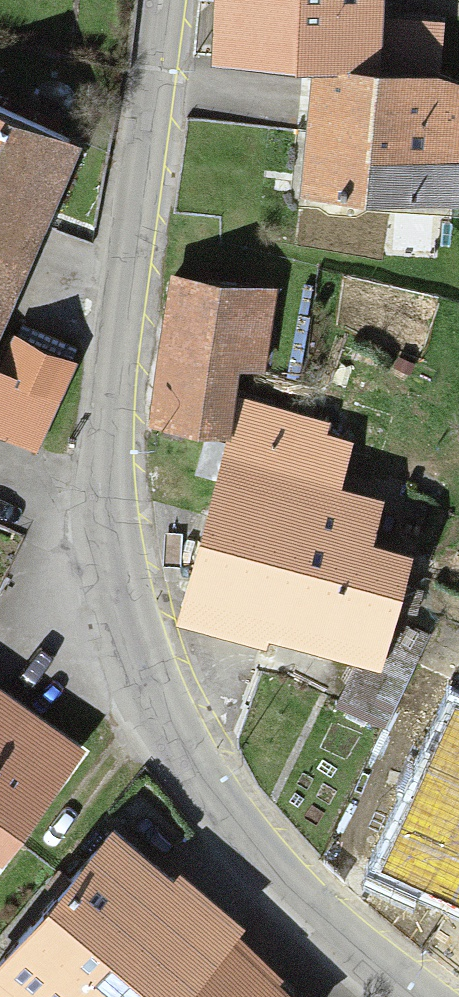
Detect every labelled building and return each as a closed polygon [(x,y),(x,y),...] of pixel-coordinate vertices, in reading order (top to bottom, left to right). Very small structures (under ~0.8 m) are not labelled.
[(304,67),(429,75),(432,39),(370,35),(372,0),(203,0),(199,60),(304,67)] [(304,67),(295,200),(458,210),(458,77),(429,75),(304,67)] [(67,156),(0,127),(0,310),(67,156)] [(266,294),(166,281),(147,428),(247,441),(266,294)] [(25,449),(63,382),(11,353),(0,371),(0,435),(25,449)] [(217,444),(174,627),(366,673),(393,561),(348,550),(358,511),(326,504),(346,419),(265,400),(252,452),(217,444)] [(365,881),(449,918),(442,933),(458,940),(458,677),(456,676),(365,881)] [(69,758),(0,708),(0,853),(69,758)] [(229,945),(103,840),(0,964),(0,996),(186,996),(229,945)] [(186,996),(278,996),(229,945),(186,996)]
